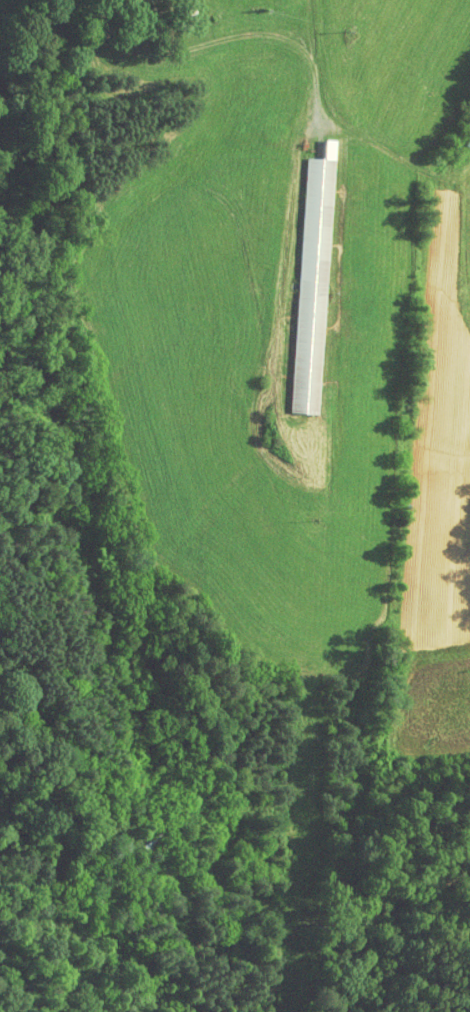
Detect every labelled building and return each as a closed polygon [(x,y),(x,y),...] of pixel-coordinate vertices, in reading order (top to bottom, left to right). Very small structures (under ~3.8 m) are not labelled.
[(293,151),(278,407),(307,408),(323,133),(313,133),(312,152),(293,151)]
